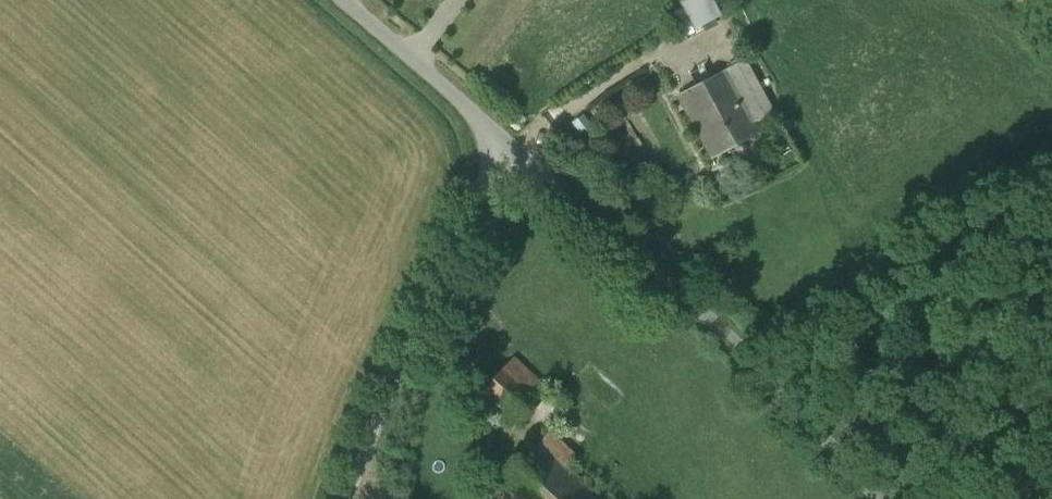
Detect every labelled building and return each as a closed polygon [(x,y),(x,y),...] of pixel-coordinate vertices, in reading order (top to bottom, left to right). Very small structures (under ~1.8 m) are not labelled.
[(685,38),(731,13),(724,0),(690,0),(671,10),(685,38)] [(1037,10),(1045,0),(1024,0),(1037,10)] [(746,59),(728,69),(753,116),(772,107),(746,59)] [(728,69),(679,95),(713,158),(735,147),(758,134),(761,132),(753,116),(728,69)] [(758,134),(735,147),(742,159),(761,149),(764,145),(758,134)] [(514,357),(483,389),(514,419),(545,388),(514,357)] [(540,443),(501,484),(517,498),(600,498),(540,443)]
